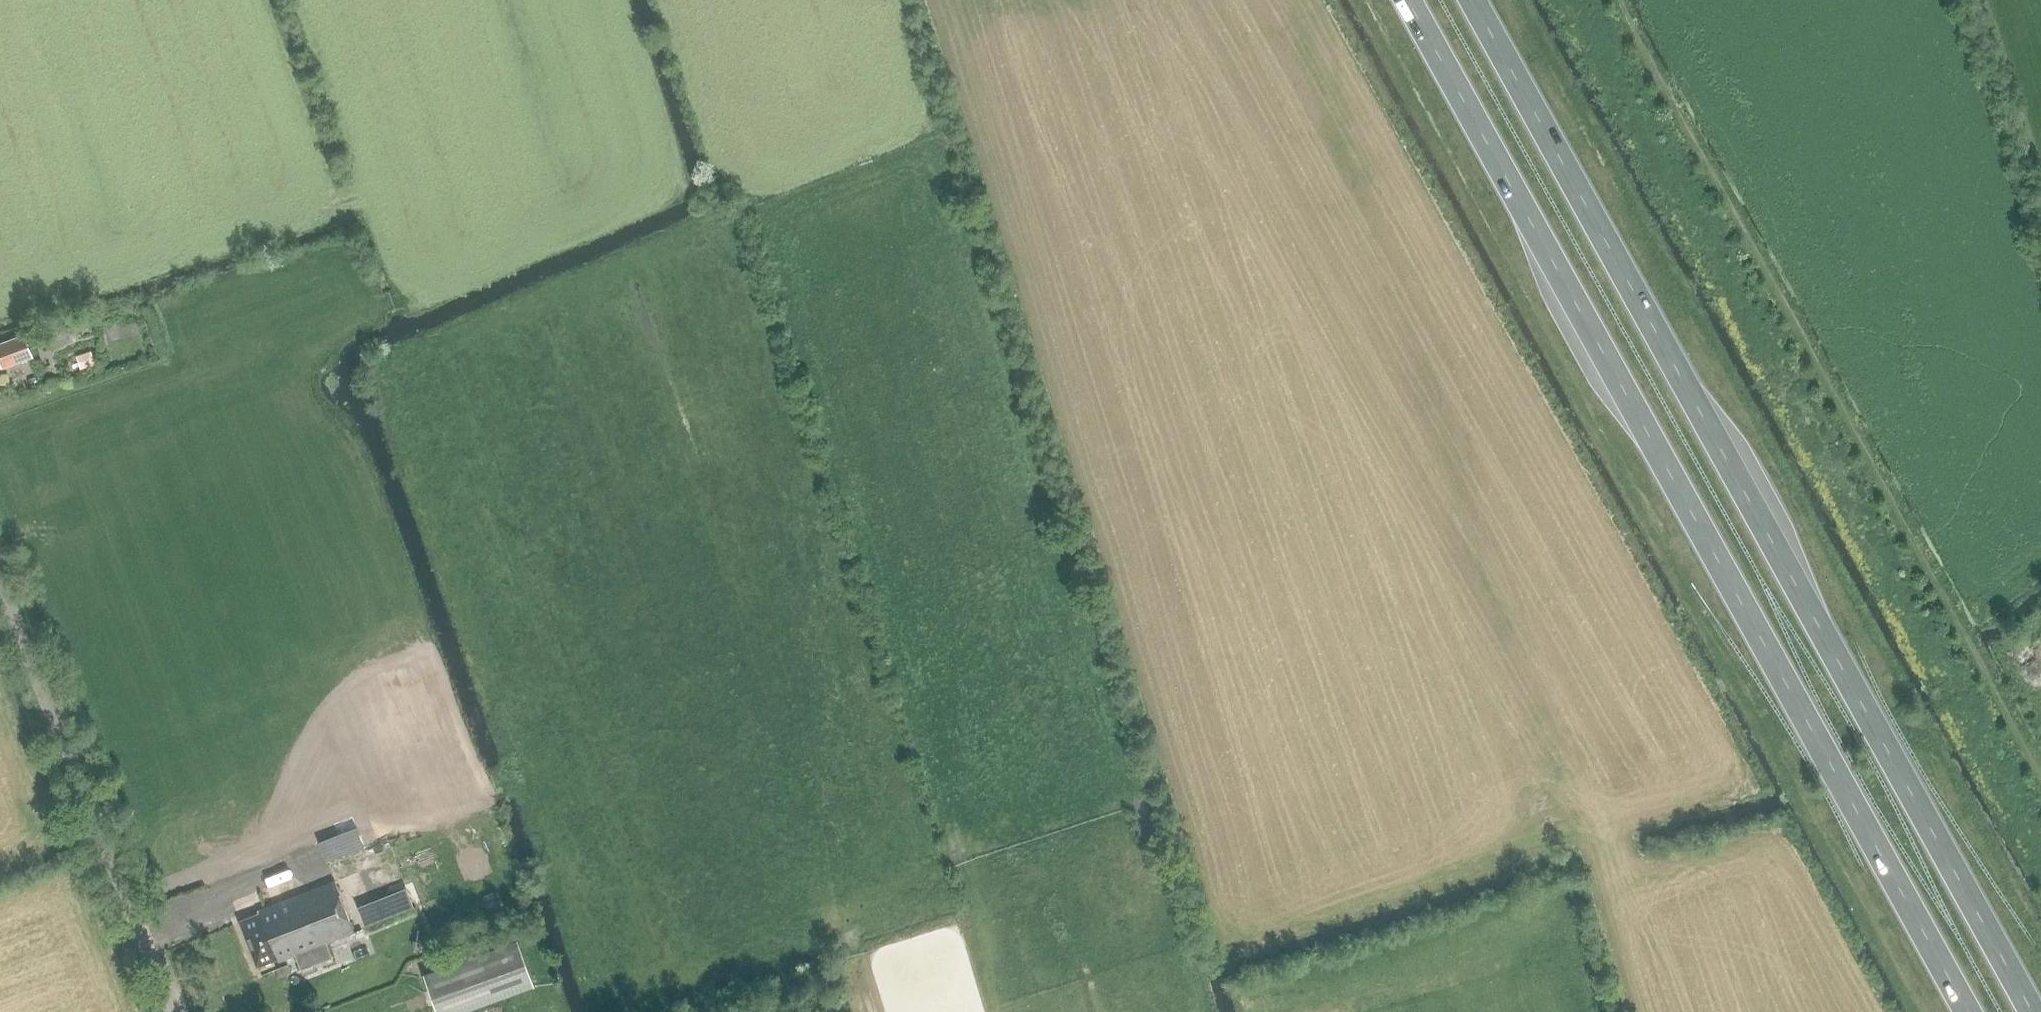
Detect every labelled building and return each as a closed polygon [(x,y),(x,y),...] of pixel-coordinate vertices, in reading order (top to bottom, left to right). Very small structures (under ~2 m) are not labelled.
[(1,366),(2,368),(32,357),(25,337),(0,346),(0,366),(1,366)] [(95,364),(91,351),(76,356),(80,369),(95,364)] [(355,930),(335,880),(259,910),(260,913),(239,921),(257,965),(277,957),(278,960),(355,930)] [(484,897),(486,902),(493,899),(491,894),(484,897)] [(439,1011),(456,1011),(535,982),(518,937),(424,973),(439,1011)] [(288,964),(277,968),(279,975),(290,970),(288,964)]
